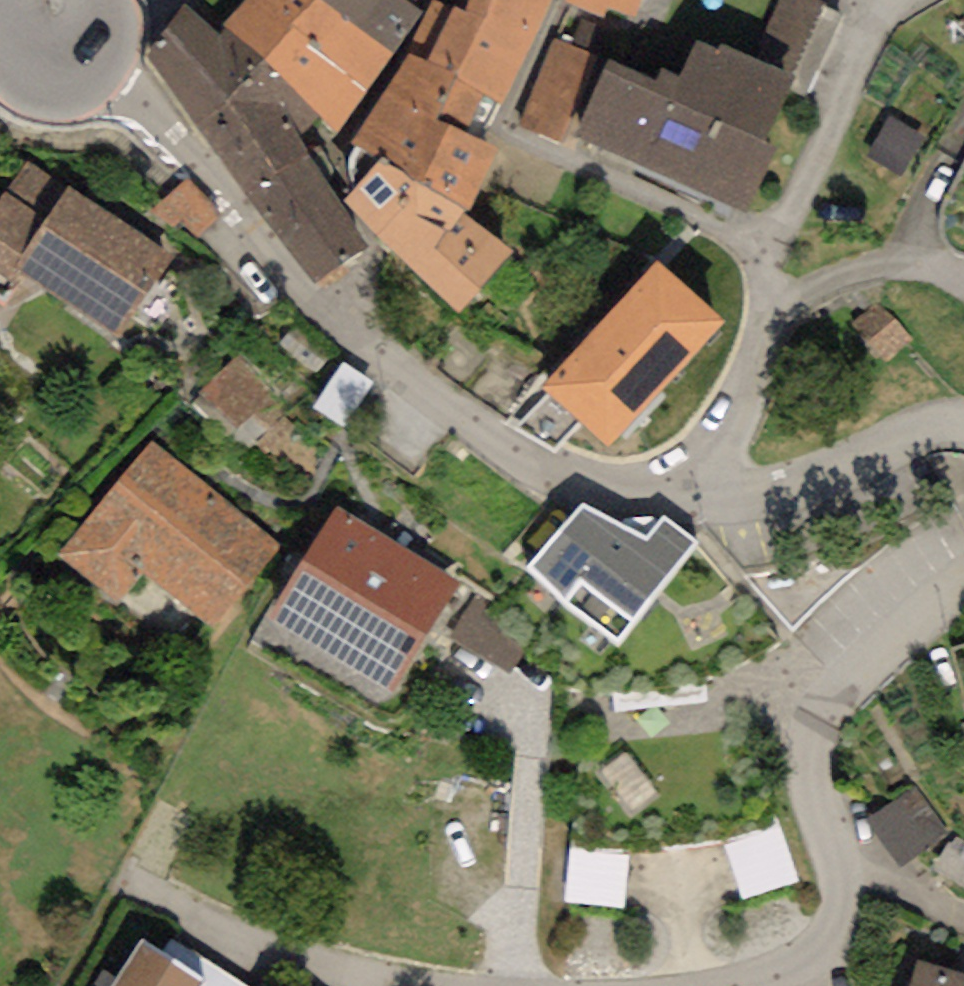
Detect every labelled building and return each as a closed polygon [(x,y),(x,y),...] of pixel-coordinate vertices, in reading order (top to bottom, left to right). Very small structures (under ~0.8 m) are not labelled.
[(224,29),(264,59),(276,72),(332,10),(321,0),(244,0),(221,24),(224,29)] [(332,10),(396,54),(422,11),(409,0),(321,0),(332,10)] [(410,56),(499,101),(503,105),(551,0),(469,0),(466,11),(433,0),(432,0),(407,50),(410,56)] [(565,3),(604,19),(609,6),(634,16),(640,0),(566,0),(565,3)] [(754,59),(796,77),(790,90),(807,97),(843,15),(826,7),(827,4),(819,0),(780,0),(754,59)] [(264,59),(224,29),(219,36),(184,5),(143,51),(195,126),(264,59)] [(396,54),(332,10),(276,72),(319,117),(336,134),(396,54)] [(718,49),(695,39),(678,77),(662,70),(657,80),(610,58),(575,135),(745,213),(777,144),(766,139),(790,90),(796,77),(754,59),(721,43),(718,49)] [(595,56),(553,40),(520,124),(561,140),(595,56)] [(410,56),(352,142),(379,162),(383,157),(464,208),(469,213),(500,148),(481,139),(499,101),(410,56)] [(276,72),(264,59),(195,126),(249,195),(307,153),(299,133),(319,117),(276,72)] [(928,139),(890,114),(864,153),(902,178),(928,139)] [(307,153),(249,195),(315,285),(367,246),(307,153)] [(464,208),(383,157),(379,162),(346,201),(459,312),(514,250),(469,213),(464,208)] [(27,160),(0,199),(0,279),(12,287),(23,271),(120,337),(173,258),(27,160)] [(600,324),(666,386),(725,323),(659,261),(600,324)] [(666,386),(600,324),(541,387),(607,449),(666,386)] [(291,408),(242,355),(200,394),(248,447),(291,408)] [(283,547),(152,442),(59,558),(119,605),(146,571),(218,629),(283,547)] [(645,534),(584,504),(527,571),(561,603),(617,642),(700,548),(661,516),(645,534)] [(391,695),(462,584),(337,505),(267,617),(391,695)] [(534,626),(477,593),(451,637),(509,670),(534,626)] [(781,827),(747,728),(581,744),(571,842),(633,856),(694,854),(723,845),(781,827)] [(926,804),(883,833),(910,871),(952,842),(926,804)] [(800,882),(781,827),(723,845),(743,901),(800,882)] [(624,910),(633,856),(571,842),(563,902),(624,910)] [(142,940),(113,985),(202,985),(206,980),(163,953),(142,940)] [(172,940),(163,953),(206,980),(202,985),(244,985),(172,940)] [(916,960),(908,985),(963,985),(963,975),(916,960)]
